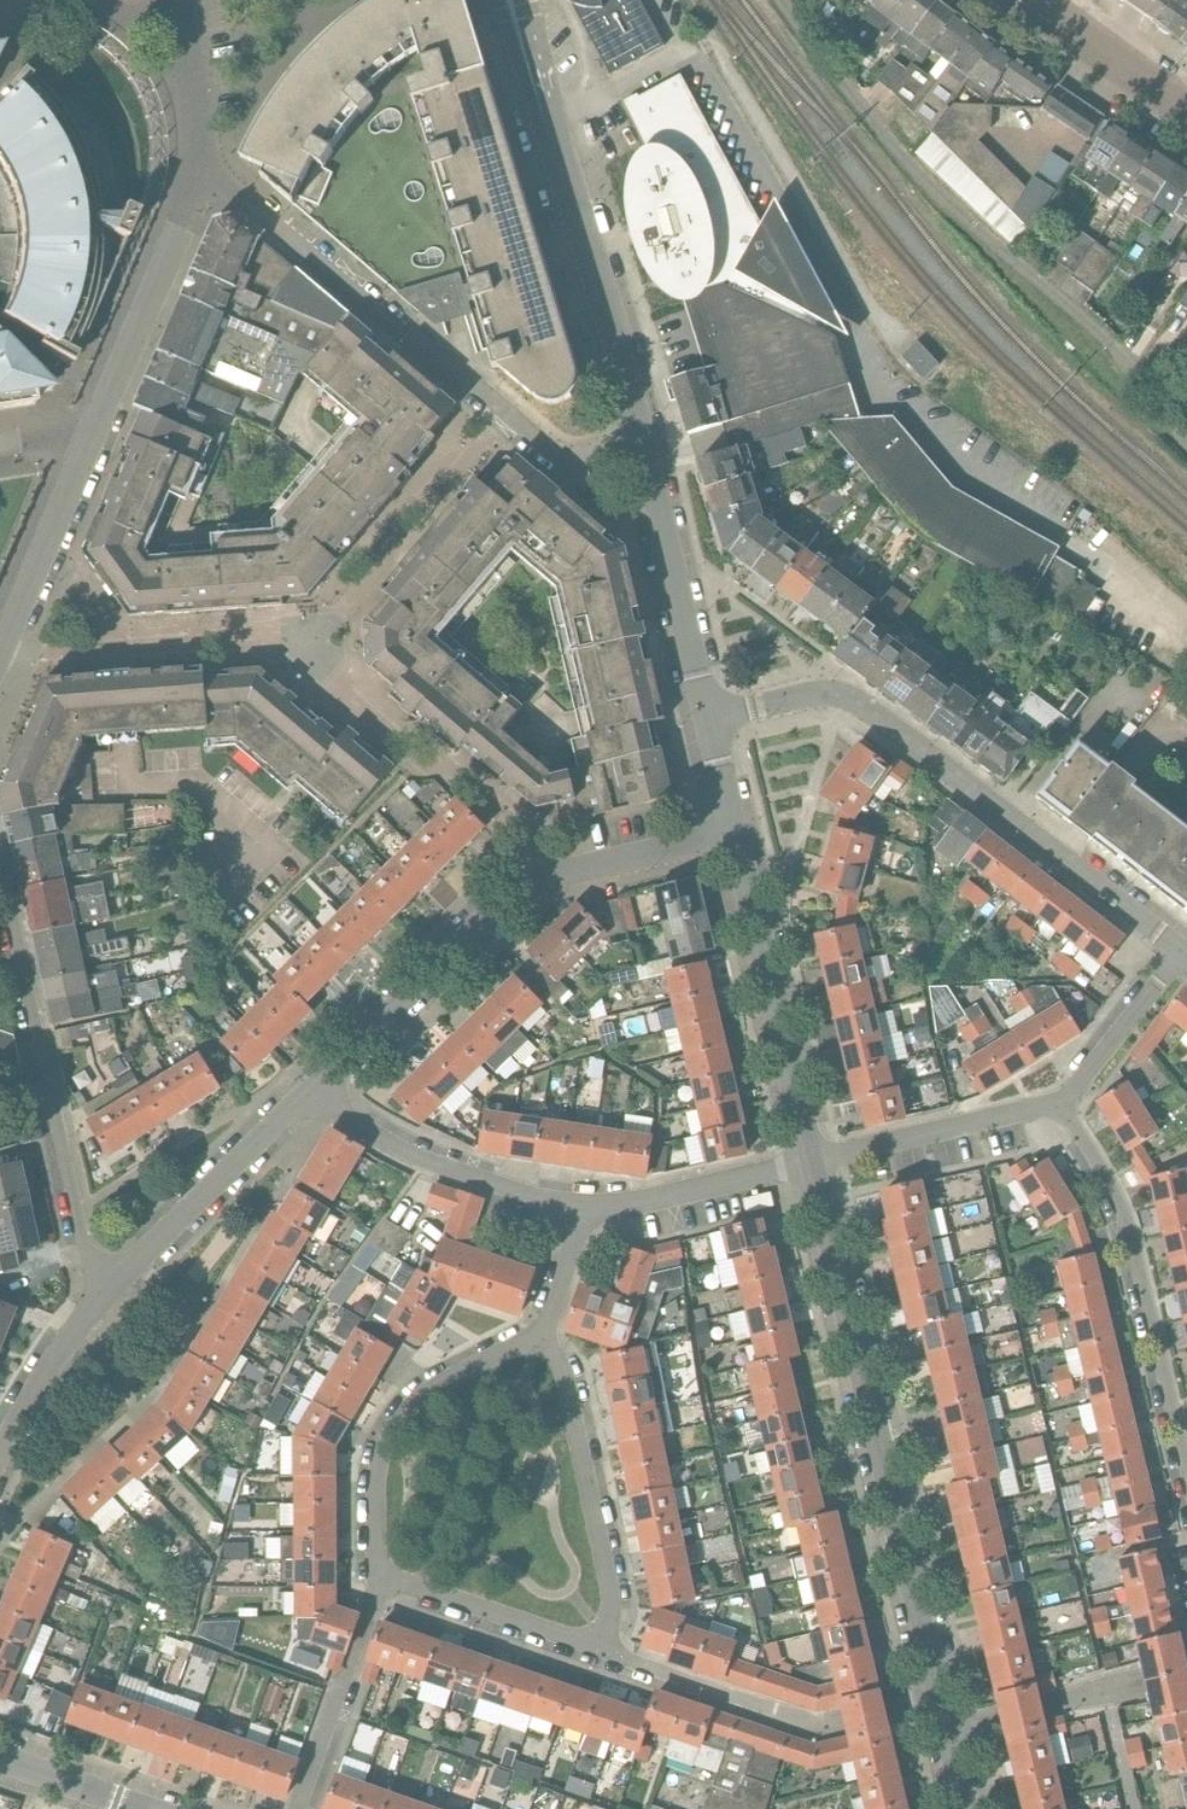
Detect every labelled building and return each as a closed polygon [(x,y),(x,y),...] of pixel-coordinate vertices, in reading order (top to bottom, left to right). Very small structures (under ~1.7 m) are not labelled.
[(465,295),(472,293),(395,42),(383,0),(376,0),(367,6),(350,18),(333,32),(323,41),(314,51),(296,71),(285,85),(275,99),(264,116),(254,133),(248,144),(242,159),(267,170),(264,176),(262,178),(419,313),(430,309),(427,299),(435,297),(437,296),(457,290),(459,297),(465,295)] [(466,20),(460,0),(383,0),(395,42),(466,20)] [(611,75),(665,46),(640,0),(570,0),(611,75)] [(872,9),(879,0),(860,0),(872,9)] [(883,33),(911,0),(879,0),(872,9),(866,16),(864,18),(883,33)] [(905,47),(939,2),(936,0),(911,0),(883,33),(876,42),(887,50),(893,41),(904,48),(905,47)] [(1174,0),(1120,0),(1154,23),(1155,24),(1174,0)] [(1183,44),(1186,39),(1186,0),(1174,0),(1155,24),(1183,44)] [(925,60),(932,52),(959,18),(939,2),(905,47),(918,57),(925,60)] [(891,92),(934,135),(955,105),(967,87),(996,46),(959,18),(932,52),(942,60),(930,77),(921,71),(927,63),(924,61),(925,60),(918,57),(908,70),(891,92)] [(579,382),(580,378),(579,376),(578,370),(471,19),(466,20),(395,42),(472,293),(465,295),(483,352),(489,350),(495,368),(499,367),(535,398),(538,401),(542,403),(549,404),(555,405),(560,404),(566,401),(571,398),(575,393),(578,388),(579,382)] [(98,218),(95,199),(93,188),(90,177),(86,166),(79,148),(70,131),(64,121),(58,111),(43,93),(33,81),(28,77),(73,29),(71,27),(26,75),(21,70),(0,93),(0,94),(1,95),(2,94),(5,98),(0,104),(0,168),(4,175),(8,182),(11,190),(17,214),(20,238),(19,261),(14,283),(12,292),(8,300),(4,309),(0,317),(42,340),(39,345),(38,346),(71,365),(96,307),(137,213),(123,207),(118,217),(98,218)] [(843,61),(853,75),(869,52),(857,43),(843,61)] [(996,46),(967,87),(987,102),(1002,82),(1016,60),(996,46)] [(894,60),(894,59),(877,81),(878,82),(891,92),(908,70),(894,60)] [(1036,99),(1041,102),(1053,85),(1016,60),(1002,82),(1006,85),(1003,89),(1024,103),(1027,99),(1032,103),(1036,99)] [(779,203),(763,227),(687,89),(681,77),(626,104),(650,152),(644,155),(639,162),(635,169),(633,176),(631,191),(631,199),(632,214),(635,229),(638,240),(643,254),(649,267),(653,274),(660,282),(666,289),(675,295),(681,298),(687,299),(691,298),(729,286),(821,334),(814,320),(854,340),(779,203)] [(1041,111),(1087,142),(1103,119),(1057,88),(1041,111)] [(1073,177),(1098,193),(1134,139),(1110,124),(1084,163),(1083,162),(1073,177)] [(1027,189),(1012,213),(934,135),(919,153),(1016,245),(1029,230),(1030,231),(1040,218),(1056,191),(1034,177),(1027,189)] [(1121,183),(1131,190),(1156,154),(1134,139),(1098,193),(1109,201),(1121,183)] [(1130,214),(1142,222),(1178,168),(1156,154),(1131,190),(1141,197),(1130,214)] [(1175,218),(1186,201),(1186,175),(1178,168),(1142,222),(1153,230),(1165,212),(1175,218)] [(1175,218),(1161,239),(1172,246),(1186,224),(1186,225),(1186,201),(1175,218)] [(193,271),(273,304),(281,286),(296,270),(260,239),(261,238),(233,214),(216,218),(193,271)] [(1053,259),(1074,274),(1097,243),(1076,226),(1053,259)] [(1072,277),(1095,293),(1118,259),(1097,243),(1074,274),(1072,277)] [(273,304),(262,331),(319,355),(339,331),(351,317),(297,270),(296,270),(281,286),(273,304)] [(182,298),(262,331),(273,304),(193,271),(182,298)] [(690,435),(724,424),(851,384),(837,341),(821,334),(729,286),(691,298),(700,327),(696,329),(699,339),(704,338),(713,367),(673,380),(690,435)] [(1186,292),(1178,304),(1186,310),(1186,292)] [(302,375),(319,355),(262,331),(182,298),(171,325),(159,353),(203,371),(204,370),(229,381),(259,393),(285,404),(291,393),(298,381),(300,377),(302,375)] [(456,407),(440,393),(351,317),(339,331),(319,355),(302,375),(305,377),(306,376),(327,394),(320,401),(346,423),(409,472),(437,439),(432,435),(456,407)] [(34,404),(32,393),(51,390),(0,337),(0,409),(34,404)] [(918,342),(901,358),(921,378),(923,381),(935,370),(940,366),(918,342)] [(148,380),(191,398),(217,409),(234,416),(241,400),(198,382),(203,371),(159,353),(148,380)] [(182,427),(222,444),(226,435),(205,426),(208,419),(187,410),(191,398),(148,380),(136,408),(145,412),(182,427)] [(130,447),(167,463),(182,427),(145,412),(130,447)] [(1051,610),(1057,613),(1081,573),(1056,557),(1061,548),(954,488),(894,417),(864,419),(821,422),(909,526),(926,539),(1051,610)] [(261,522),(326,578),(413,476),(409,472),(346,423),(261,522)] [(309,597),(326,578),(261,522),(220,526),(192,529),(189,525),(189,522),(223,445),(222,444),(182,427),(167,463),(152,498),(137,534),(113,592),(131,618),(285,606),(284,598),(309,597)] [(770,470),(787,464),(784,453),(808,446),(802,428),(733,450),(699,462),(707,489),(770,469),(770,470)] [(115,482),(152,498),(167,463),(130,447),(115,482)] [(561,597),(633,579),(625,548),(519,456),(490,490),(533,528),(515,550),(514,552),(559,589),(561,597)] [(716,515),(764,500),(759,484),(773,480),(770,470),(770,469),(707,489),(716,515)] [(446,645),(452,638),(516,564),(510,558),(514,552),(515,550),(533,528),(490,490),(477,479),(382,590),(390,597),(366,625),(369,665),(397,688),(432,645),(446,645)] [(100,518),(137,534),(152,498),(115,482),(100,518)] [(734,555),(763,517),(769,516),(764,500),(716,515),(727,550),(734,555)] [(778,588),(807,551),(792,539),(806,522),(796,515),(783,533),(755,570),(778,588)] [(734,555),(755,570),(783,533),(763,517),(734,555)] [(85,553),(113,592),(137,534),(100,518),(85,553)] [(826,555),(835,562),(843,550),(835,543),(826,555)] [(778,588),(801,605),(829,568),(820,561),(807,551),(778,588)] [(801,605),(824,622),(852,585),(829,568),(801,605)] [(848,640),(881,594),(874,588),(858,576),(852,585),(824,622),(848,640)] [(563,653),(645,634),(633,579),(561,597),(551,599),(563,653)] [(1083,582),(1066,610),(1082,620),(1100,592),(1083,582)] [(836,656),(859,673),(898,621),(913,601),(889,584),(881,594),(848,640),(836,656)] [(859,673),(882,690),(911,653),(896,642),(908,627),(898,621),(859,673)] [(583,737),(664,717),(645,634),(563,653),(583,737)] [(882,690),(906,708),(951,648),(948,646),(943,653),(936,648),(941,643),(929,634),(924,640),(922,638),(911,653),(882,690)] [(464,746),(505,695),(512,689),(452,638),(446,645),(432,645),(397,688),(390,696),(456,754),(464,746)] [(906,708),(929,725),(968,672),(973,665),(951,648),(906,708)] [(84,738),(207,728),(205,673),(205,667),(45,680),(84,738)] [(350,819),(395,767),(350,729),(337,743),(328,736),(333,730),(261,669),(205,673),(207,728),(208,741),(238,738),(288,781),(296,773),(350,819)] [(929,725),(954,743),(993,690),(968,672),(929,725)] [(8,818),(62,806),(62,796),(85,744),(84,738),(45,680),(1,784),(8,818)] [(1057,714),(1071,725),(1096,693),(1084,684),(1079,691),(1076,689),(1057,714)] [(1177,686),(1164,708),(1186,722),(1186,692),(1177,686)] [(954,743),(980,763),(1013,717),(1007,712),(1012,705),(993,690),(954,743)] [(577,799),(570,772),(552,776),(551,773),(503,732),(524,708),(512,697),(510,701),(505,695),(464,746),(538,808),(577,799)] [(579,770),(615,761),(662,750),(655,723),(665,720),(664,717),(583,737),(572,740),(579,770)] [(980,763),(1007,783),(1041,738),(1013,717),(980,763)] [(1037,797),(1067,821),(1114,763),(1084,738),(1037,797)] [(906,782),(913,772),(914,771),(897,759),(890,768),(859,746),(842,770),(875,794),(891,772),(906,782)] [(615,761),(626,809),(673,798),(662,750),(615,761)] [(582,819),(626,809),(615,761),(579,770),(570,772),(577,799),(582,819)] [(1133,789),(1140,780),(1115,761),(1114,763),(1067,821),(1186,913),(1186,832),(1133,789)] [(838,821),(861,827),(862,823),(856,819),(875,794),(842,770),(824,794),(842,807),(838,821)] [(960,868),(966,859),(988,831),(948,800),(929,825),(940,833),(931,845),(936,849),(936,850),(960,868)] [(434,823),(460,850),(483,828),(457,801),(434,823)] [(14,848),(73,835),(74,834),(124,832),(124,805),(62,806),(8,818),(14,848)] [(828,860),(867,871),(876,838),(859,834),(861,827),(838,821),(828,860)] [(438,872),(460,850),(434,823),(412,845),(438,872)] [(966,859),(989,877),(1012,849),(988,830),(988,831),(966,859)] [(19,868),(74,856),(73,835),(14,848),(19,868)] [(416,895),(438,872),(412,845),(389,868),(416,895)] [(989,877),(1012,895),(1034,866),(1012,849),(989,877)] [(23,889),(67,879),(65,870),(69,869),(70,873),(97,869),(96,853),(90,854),(74,856),(19,868),(23,889)] [(840,911),(858,913),(859,901),(867,871),(828,860),(821,887),(842,893),(840,911)] [(1012,895),(1035,913),(1058,885),(1034,866),(1012,895)] [(393,917),(416,895),(389,868),(367,890),(393,917)] [(29,913),(105,895),(104,882),(69,890),(67,879),(23,889),(29,913)] [(959,893),(971,902),(981,889),(969,880),(959,893)] [(169,900),(181,898),(178,881),(166,884),(169,900)] [(666,923),(706,914),(698,881),(658,890),(666,923)] [(1035,913),(1058,931),(1080,902),(1058,885),(1035,913)] [(971,902),(982,911),(992,898),(981,889),(971,902)] [(371,938),(393,917),(367,890),(345,911),(371,938)] [(33,935),(77,925),(110,916),(105,895),(29,913),(33,935)] [(614,935),(628,932),(624,917),(620,899),(607,902),(614,935)] [(607,902),(588,915),(578,904),(554,928),(584,959),(605,939),(613,948),(631,944),(628,932),(614,935),(607,902)] [(1058,931),(1081,949),(1103,920),(1080,902),(1058,931)] [(349,961),(371,938),(345,911),(322,933),(349,961)] [(825,965),(863,956),(856,928),(858,913),(840,911),(837,933),(818,937),(825,965)] [(706,914),(666,923),(674,958),(714,949),(706,914)] [(1007,930),(1016,937),(1026,924),(1015,916),(1005,929),(1007,930)] [(1103,920),(1081,949),(1104,967),(1105,967),(1126,938),(1103,920)] [(1016,937),(1028,946),(1037,933),(1026,924),(1016,937)] [(38,957),(108,942),(105,931),(79,937),(77,925),(33,935),(38,957)] [(560,982),(584,959),(554,928),(530,952),(544,966),(534,976),(558,1002),(569,991),(560,982)] [(299,956),(326,983),(349,961),(322,933),(299,956)] [(43,980),(87,970),(84,959),(103,955),(103,957),(131,951),(128,938),(108,942),(38,957),(43,980)] [(1062,973),(1072,960),(1061,951),(1051,965),(1062,973)] [(197,971),(199,970),(196,956),(182,959),(185,973),(197,971)] [(305,1004),(326,983),(299,956),(275,979),(280,984),(305,1004)] [(831,992),(869,983),(886,978),(881,956),(864,960),(863,956),(825,965),(831,992)] [(1072,960),(1062,973),(1073,982),(1083,968),(1072,960)] [(673,1003),(713,993),(706,965),(666,975),(673,1003)] [(613,987),(641,980),(638,967),(610,974),(613,987)] [(48,1003),(131,985),(131,981),(120,983),(117,971),(88,978),(87,970),(43,980),(48,1003)] [(197,971),(185,973),(190,996),(201,993),(197,971)] [(495,999),(521,1025),(542,1005),(516,979),(495,999)] [(838,1019),(876,1010),(869,983),(831,992),(838,1019)] [(53,1026),(121,1011),(119,999),(141,994),(138,984),(131,985),(48,1003),(53,1026)] [(263,1001),(293,1030),(312,1011),(305,1004),(280,984),(263,1001)] [(1031,1006),(1043,999),(1034,985),(1022,993),(1031,1006)] [(1176,1022),(1175,1024),(1186,1033),(1186,986),(1165,1014),(1176,1022)] [(955,1023),(967,1015),(965,1013),(949,987),(930,987),(937,1034),(955,1023)] [(679,1028),(719,1019),(713,993),(673,1003),(679,1028)] [(1022,993),(1010,1000),(1018,1014),(1031,1006),(1022,993)] [(517,1029),(521,1025),(495,999),(475,1019),(511,1055),(527,1039),(517,1029)] [(274,1049),(293,1030),(263,1001),(244,1020),(274,1049)] [(1062,1002),(1048,1011),(1037,1017),(1057,1049),(1082,1034),(1062,1002)] [(967,1015),(972,1023),(981,1037),(993,1030),(993,1029),(985,1016),(978,1005),(965,1013),(967,1015)] [(844,1046),(882,1037),(876,1010),(838,1019),(844,1046)] [(1157,1046),(1175,1024),(1176,1022),(1165,1014),(1165,1013),(1146,1037),(1157,1046)] [(1057,1049),(1037,1017),(1026,1024),(1013,1032),(1032,1064),(1057,1049)] [(495,1071),(511,1055),(475,1019),(456,1038),(482,1064),(485,1061),(495,1071)] [(686,1055),(725,1046),(719,1019),(679,1028),(686,1055)] [(253,1070),(274,1049),(244,1020),(224,1040),(253,1070)] [(981,1037),(972,1023),(960,1031),(969,1045),(970,1044),(981,1037)] [(17,1037),(0,1031),(0,1065),(26,1074),(17,1037)] [(1032,1064),(1013,1032),(988,1048),(1008,1080),(1032,1064)] [(851,1073),(889,1064),(882,1037),(844,1046),(851,1073)] [(1143,1064),(1157,1046),(1146,1037),(1131,1055),(1132,1056),(1143,1064)] [(462,1084),(482,1064),(456,1038),(436,1057),(462,1084)] [(692,1082),(732,1073),(725,1046),(686,1055),(692,1082)] [(1008,1080),(988,1048),(962,1064),(982,1095),(1008,1080)] [(219,1088),(218,1087),(200,1056),(172,1073),(191,1105),(219,1088)] [(442,1103),(462,1084),(436,1057),(417,1076),(442,1103)] [(898,1091),(897,1088),(894,1088),(889,1064),(851,1073),(857,1101),(862,1100),(898,1091)] [(165,1121),(191,1105),(172,1073),(145,1089),(165,1121)] [(698,1109),(738,1099),(732,1073),(692,1082),(698,1109)] [(422,1123),(442,1103),(417,1076),(396,1097),(422,1123)] [(1112,1127),(1143,1107),(1127,1083),(1097,1102),(1112,1127)] [(139,1137),(165,1121),(145,1089),(119,1105),(139,1137)] [(904,1118),(898,1091),(862,1100),(868,1127),(904,1118)] [(702,1136),(740,1127),(745,1126),(738,1099),(698,1109),(704,1132),(701,1133),(702,1136)] [(111,1154),(139,1137),(119,1105),(91,1122),(111,1154)] [(1138,1167),(1151,1159),(1142,1144),(1159,1133),(1143,1107),(1112,1127),(1138,1167)] [(482,1152),(510,1156),(516,1118),(488,1113),(482,1152)] [(510,1156),(537,1160),(543,1122),(516,1118),(510,1156)] [(537,1160),(564,1164),(570,1126),(543,1122),(537,1160)] [(564,1164),(590,1168),(596,1130),(570,1126),(564,1164)] [(709,1163),(746,1154),(740,1127),(702,1136),(709,1163)] [(590,1168),(618,1173),(624,1134),(596,1130),(590,1168)] [(317,1155),(349,1174),(363,1151),(331,1131),(317,1155)] [(618,1173),(646,1177),(652,1139),(624,1134),(618,1173)] [(658,1144),(657,1169),(669,1169),(670,1145),(658,1144)] [(349,1174),(317,1155),(302,1180),(334,1199),(349,1174)] [(1034,1204),(1064,1185),(1049,1159),(1031,1170),(1025,1160),(1012,1168),(1034,1204)] [(1186,1200),(1186,1169),(1161,1175),(1151,1159),(1138,1167),(1146,1181),(1151,1179),(1158,1207),(1186,1200)] [(32,1204),(23,1164),(0,1169),(0,1212),(32,1204)] [(435,1260),(430,1276),(428,1279),(452,1293),(467,1248),(483,1200),(436,1184),(428,1207),(452,1215),(444,1239),(442,1238),(435,1260)] [(886,1224),(927,1214),(930,1214),(922,1184),(885,1193),(891,1219),(885,1221),(886,1224)] [(1072,1237),(1086,1233),(1079,1211),(1080,1210),(1064,1185),(1034,1204),(1050,1229),(1066,1219),(1072,1237)] [(275,1216),(310,1237),(314,1239),(330,1213),(295,1192),(281,1216),(276,1213),(275,1216)] [(1186,1230),(1186,1200),(1158,1207),(1164,1235),(1186,1230)] [(19,1267),(16,1252),(41,1246),(32,1204),(0,1212),(0,1271),(19,1267)] [(892,1248),(932,1239),(927,1214),(886,1224),(892,1248)] [(297,1258),(310,1237),(275,1216),(262,1237),(297,1258)] [(370,1243),(396,1259),(411,1235),(387,1220),(370,1243)] [(730,1258),(768,1248),(761,1222),(724,1231),(730,1258)] [(1186,1259),(1186,1230),(1164,1235),(1171,1263),(1186,1259)] [(1064,1289),(1101,1280),(1095,1254),(1093,1254),(1086,1233),(1072,1237),(1078,1258),(1058,1262),(1064,1289)] [(283,1282),(297,1258),(262,1237),(248,1261),(283,1282)] [(898,1275),(939,1265),(932,1239),(892,1248),(898,1275)] [(615,1298),(641,1306),(661,1313),(666,1296),(686,1291),(682,1258),(678,1243),(645,1250),(643,1254),(631,1250),(615,1298)] [(741,1285),(780,1276),(773,1247),(768,1248),(730,1258),(731,1262),(735,1261),(741,1285)] [(452,1293),(485,1304),(500,1259),(467,1248),(452,1293)] [(424,1256),(419,1270),(430,1276),(435,1260),(424,1256)] [(500,1259),(485,1304),(519,1315),(534,1271),(500,1259)] [(1186,1289),(1186,1259),(1171,1263),(1178,1291),(1186,1289)] [(234,1284),(269,1305),(283,1282),(248,1261),(234,1284)] [(404,1297),(438,1317),(452,1293),(428,1279),(430,1276),(419,1270),(405,1262),(393,1284),(407,1292),(404,1297)] [(905,1302),(945,1292),(939,1265),(898,1275),(905,1302)] [(345,1279),(358,1287),(366,1277),(367,1275),(354,1267),(353,1267),(345,1279)] [(747,1311),(786,1301),(780,1276),(741,1285),(747,1311)] [(1072,1319),(1108,1311),(1101,1280),(1064,1289),(1072,1319)] [(220,1308),(255,1329),(269,1305),(234,1284),(220,1308)] [(403,1329),(424,1341),(438,1317),(404,1297),(387,1287),(367,1322),(398,1339),(403,1329)] [(604,1357),(627,1352),(645,1349),(649,1348),(661,1313),(641,1306),(615,1298),(582,1287),(568,1331),(601,1342),(604,1357)] [(1186,1319),(1186,1289),(1178,1291),(1184,1319),(1186,1319)] [(924,1325),(963,1315),(962,1313),(951,1316),(945,1292),(905,1302),(911,1329),(924,1325)] [(8,1333),(18,1309),(0,1301),(0,1330),(8,1333)] [(752,1334),(792,1325),(786,1301),(747,1311),(752,1334)] [(206,1331),(241,1352),(255,1329),(220,1308),(206,1331)] [(1043,1326),(1059,1323),(1056,1309),(1040,1313),(1043,1326)] [(739,1338),(752,1335),(747,1310),(734,1313),(739,1338)] [(342,1355),(377,1375),(398,1339),(367,1322),(349,1311),(335,1335),(349,1343),(342,1355)] [(1078,1348),(1115,1339),(1108,1311),(1072,1319),(1078,1348)] [(930,1352),(969,1342),(963,1315),(924,1325),(930,1352)] [(1047,1340),(1062,1336),(1059,1323),(1043,1326),(1047,1340)] [(759,1362),(787,1358),(799,1355),(792,1325),(752,1334),(759,1362)] [(8,1333),(0,1330),(0,1354),(8,1333)] [(193,1354),(227,1374),(228,1375),(241,1352),(206,1331),(193,1354)] [(1085,1376),(1122,1367),(1115,1339),(1078,1348),(1085,1376)] [(936,1378),(975,1369),(969,1342),(930,1352),(936,1378)] [(610,1386),(650,1377),(645,1349),(627,1352),(604,1357),(610,1386)] [(176,1382),(210,1402),(227,1374),(193,1354),(176,1382)] [(364,1397),(377,1375),(342,1355),(329,1377),(364,1397)] [(754,1394),(794,1385),(787,1358),(759,1362),(747,1365),(754,1394)] [(1057,1383),(1073,1379),(1069,1365),(1054,1369),(1057,1383)] [(1092,1402),(1128,1394),(1122,1367),(1085,1376),(1092,1402)] [(942,1405),(982,1396),(975,1369),(936,1378),(942,1405)] [(315,1401),(350,1421),(364,1397),(329,1377),(315,1401)] [(616,1414),(656,1406),(650,1377),(610,1386),(616,1414)] [(1060,1397),(1076,1393),(1073,1379),(1057,1383),(1060,1397)] [(273,1386),(263,1380),(255,1393),(267,1400),(275,1387),(273,1386)] [(160,1409),(187,1438),(190,1434),(210,1402),(176,1382),(160,1409)] [(760,1421),(800,1412),(794,1385),(754,1394),(760,1421)] [(1099,1432),(1135,1423),(1128,1394),(1092,1402),(1099,1432)] [(948,1432),(988,1423),(982,1396),(942,1405),(948,1432)] [(294,1436),(335,1448),(350,1421),(315,1401),(294,1436)] [(622,1443),(662,1434),(656,1406),(616,1414),(622,1443)] [(164,1458),(187,1438),(160,1409),(137,1429),(164,1458)] [(767,1448),(806,1439),(800,1412),(760,1421),(767,1448)] [(1071,1439),(1086,1435),(1083,1422),(1067,1425),(1071,1439)] [(954,1458),(995,1449),(988,1423),(948,1432),(954,1458)] [(1105,1459),(1142,1450),(1135,1423),(1099,1432),(1105,1459)] [(139,1482),(164,1458),(137,1429),(114,1451),(112,1453),(136,1478),(139,1482)] [(627,1469),(668,1461),(662,1434),(622,1443),(627,1469)] [(1074,1453),(1089,1449),(1086,1435),(1071,1439),(1074,1453)] [(294,1477),(295,1477),(335,1477),(335,1448),(294,1436),(294,1477)] [(773,1473),(812,1464),(806,1439),(767,1448),(773,1473)] [(115,1498),(136,1478),(112,1453),(114,1451),(111,1447),(88,1468),(115,1498)] [(960,1484),(1001,1475),(995,1449),(954,1458),(960,1484)] [(1112,1488),(1149,1479),(1142,1450),(1105,1459),(1112,1488)] [(633,1496),(673,1487),(668,1461),(627,1469),(633,1496)] [(779,1501),(819,1491),(812,1464),(773,1473),(779,1501)] [(91,1520),(115,1498),(88,1468),(64,1491),(91,1520)] [(955,1515),(995,1505),(989,1481),(1001,1478),(1001,1475),(960,1484),(949,1487),(955,1515)] [(295,1504),(335,1504),(335,1477),(295,1477),(295,1504)] [(1084,1495),(1100,1491),(1096,1478),(1081,1481),(1084,1495)] [(1119,1515),(1155,1506),(1149,1479),(1112,1488),(1119,1515)] [(639,1524),(679,1516),(673,1487),(633,1496),(639,1524)] [(786,1528),(837,1516),(837,1515),(825,1516),(819,1491),(779,1501),(786,1528)] [(1087,1509),(1103,1505),(1100,1491),(1084,1495),(1087,1509)] [(295,1532),(335,1532),(335,1504),(295,1504),(295,1532)] [(962,1541),(1002,1532),(995,1505),(955,1515),(962,1541)] [(1153,1539),(1163,1537),(1155,1506),(1119,1515),(1127,1547),(1140,1544),(1153,1539)] [(645,1554),(685,1545),(679,1516),(639,1524),(645,1554)] [(804,1551),(844,1542),(837,1516),(786,1528),(786,1530),(799,1527),(804,1551)] [(25,1557),(60,1573),(72,1547),(36,1531),(25,1557)] [(296,1558),(335,1558),(335,1532),(295,1532),(296,1558)] [(968,1568),(1008,1558),(1002,1532),(962,1541),(968,1568)] [(1126,1587),(1163,1578),(1153,1539),(1140,1544),(1142,1553),(1119,1558),(1126,1587)] [(811,1578),(850,1568),(844,1542),(804,1551),(811,1578)] [(651,1580),(691,1571),(685,1545),(645,1554),(651,1580)] [(14,1583),(49,1599),(60,1573),(25,1557),(14,1583)] [(199,1558),(194,1572),(208,1577),(213,1563),(199,1558)] [(296,1587),(335,1587),(335,1558),(296,1558),(296,1587)] [(975,1596),(1014,1587),(1013,1585),(1015,1584),(1008,1558),(968,1568),(975,1596)] [(817,1605),(856,1596),(850,1568),(811,1578),(817,1605)] [(657,1610),(661,1609),(697,1601),(691,1571),(651,1580),(657,1610)] [(1133,1616),(1169,1607),(1163,1578),(1126,1587),(1133,1616)] [(3,1608),(39,1624),(49,1599),(14,1583),(3,1608)] [(319,1618),(335,1608),(335,1587),(296,1587),(296,1619),(319,1618)] [(982,1625),(1021,1616),(1014,1587),(975,1596),(982,1625)] [(823,1631),(863,1622),(856,1596),(817,1605),(823,1631)] [(1139,1643),(1176,1635),(1169,1607),(1133,1616),(1139,1643)] [(28,1648),(39,1624),(3,1608),(0,1615),(0,1636),(28,1648)] [(327,1667),(339,1671),(340,1672),(359,1617),(335,1608),(319,1618),(311,1643),(333,1650),(327,1667)] [(1095,1625),(1110,1621),(1107,1609),(1107,1608),(1091,1611),(1095,1625)] [(669,1661),(673,1662),(685,1625),(687,1618),(661,1609),(657,1610),(645,1646),(671,1654),(669,1661)] [(989,1655),(1028,1646),(1021,1616),(982,1625),(989,1655)] [(207,1617),(202,1636),(236,1645),(241,1625),(207,1617)] [(1098,1639),(1113,1635),(1110,1621),(1095,1625),(1098,1639)] [(831,1661),(870,1651),(863,1622),(823,1631),(831,1661)] [(378,1665),(396,1672),(409,1634),(382,1624),(363,1680),(375,1684),(380,1670),(377,1669),(378,1665)] [(673,1662),(696,1670),(709,1633),(685,1625),(673,1662)] [(726,1680),(733,1658),(738,1643),(709,1633),(696,1670),(726,1680)] [(396,1672),(424,1681),(437,1643),(409,1634),(396,1672)] [(1141,1664),(1145,1678),(1146,1683),(1150,1702),(1155,1722),(1157,1721),(1186,1714),(1186,1668),(1186,1667),(1184,1654),(1184,1653),(1179,1634),(1176,1635),(1139,1643),(1137,1644),(1141,1664)] [(17,1673),(28,1648),(0,1636),(0,1666),(17,1673)] [(787,1642),(773,1643),(774,1663),(788,1662),(787,1642)] [(424,1681),(452,1691),(465,1652),(437,1643),(424,1681)] [(996,1685),(1035,1676),(1028,1646),(989,1655),(996,1685)] [(1110,1669),(1129,1664),(1124,1647),(1105,1652),(1110,1669)] [(836,1683),(875,1674),(870,1651),(831,1661),(836,1683)] [(475,1717),(481,1698),(493,1662),(465,1652),(452,1691),(457,1692),(451,1709),(475,1717)] [(726,1680),(761,1692),(769,1670),(733,1658),(726,1680)] [(481,1698),(506,1707),(519,1671),(493,1662),(481,1698)] [(6,1699),(17,1673),(0,1666),(0,1696),(6,1699)] [(761,1692),(790,1702),(797,1680),(769,1670),(761,1692)] [(506,1707),(533,1716),(545,1680),(519,1671),(506,1707)] [(1000,1704),(1038,1695),(1036,1691),(1055,1686),(1052,1672),(1035,1676),(996,1685),(1000,1704)] [(848,1721),(885,1712),(875,1674),(836,1683),(841,1705),(843,1704),(848,1721)] [(533,1716),(559,1725),(571,1689),(545,1680),(533,1716)] [(816,1711),(817,1711),(819,1687),(797,1680),(790,1702),(816,1711)] [(817,1711),(841,1705),(836,1683),(819,1687),(817,1711)] [(70,1722),(100,1733),(114,1695),(83,1684),(70,1722)] [(73,1695),(54,1687),(53,1689),(45,1709),(65,1717),(74,1696),(73,1695)] [(559,1725),(585,1735),(598,1698),(571,1689),(559,1725)] [(650,1715),(646,1729),(648,1730),(673,1739),(686,1702),(658,1693),(650,1715)] [(100,1733),(127,1742),(140,1704),(114,1695),(100,1733)] [(1038,1695),(1000,1704),(1006,1727),(1043,1718),(1038,1695)] [(585,1735),(611,1743),(623,1706),(598,1698),(585,1735)] [(692,1765),(698,1747),(711,1710),(686,1702),(673,1739),(668,1757),(692,1765)] [(127,1742),(156,1752),(169,1715),(144,1707),(144,1706),(140,1704),(127,1742)] [(611,1743),(641,1743),(646,1729),(650,1715),(623,1706),(611,1743)] [(698,1747),(724,1756),(737,1719),(711,1710),(698,1747)] [(855,1751),(891,1742),(885,1712),(848,1721),(851,1737),(855,1751)] [(1186,1742),(1186,1714),(1157,1721),(1164,1747),(1186,1742)] [(156,1752),(182,1762),(195,1725),(169,1715),(156,1752)] [(1075,1758),(1106,1751),(1098,1717),(1086,1719),(1087,1727),(1069,1731),(1075,1758)] [(1050,1737),(1066,1733),(1063,1719),(1044,1723),(1043,1718),(1006,1727),(1010,1747),(1050,1737)] [(724,1756),(714,1787),(741,1796),(747,1777),(764,1728),(737,1719),(724,1756)] [(182,1762),(208,1771),(221,1734),(195,1725),(182,1762)] [(764,1728),(747,1777),(773,1786),(781,1759),(789,1737),(764,1728)] [(208,1771),(233,1780),(246,1743),(221,1734),(208,1771)] [(781,1759),(797,1764),(804,1742),(789,1737),(781,1759)] [(857,1759),(855,1751),(851,1737),(816,1745),(815,1770),(857,1759)] [(1017,1776),(1057,1767),(1050,1737),(1010,1747),(1017,1776)] [(463,1752),(477,1757),(482,1743),(468,1738),(463,1752)] [(1129,1756),(1144,1752),(1141,1740),(1126,1744),(1129,1756)] [(816,1745),(804,1742),(797,1764),(815,1770),(816,1745)] [(862,1780),(899,1771),(891,1742),(855,1751),(857,1759),(862,1780)] [(1164,1747),(1171,1778),(1180,1776),(1186,1806),(1186,1742),(1164,1747)] [(233,1780),(259,1789),(272,1752),(246,1743),(233,1780)] [(653,1747),(641,1743),(635,1759),(647,1763),(653,1747)] [(259,1789),(285,1798),(298,1761),(272,1752),(259,1789)] [(1132,1768),(1147,1764),(1144,1752),(1129,1756),(1132,1768)] [(533,1783),(535,1777),(541,1779),(544,1770),(518,1761),(514,1770),(517,1771),(515,1777),(533,1783)] [(1025,1807),(1064,1798),(1057,1767),(1017,1776),(1025,1807)] [(489,1789),(506,1794),(512,1775),(496,1769),(489,1789)] [(906,1802),(899,1771),(862,1780),(869,1808),(875,1808),(906,1802)] [(365,1785),(339,1776),(327,1808),(357,1808),(365,1785)] [(737,1808),(768,1808),(774,1787),(773,1786),(747,1777),(741,1796),(737,1808)] [(391,1794),(365,1785),(357,1808),(386,1808),(391,1794)] [(741,1796),(714,1787),(713,1786),(705,1808),(737,1808),(741,1796)] [(416,1803),(391,1794),(386,1808),(414,1808),(416,1803)] [(1064,1798),(1025,1807),(1025,1808),(1067,1808),(1064,1798)]
